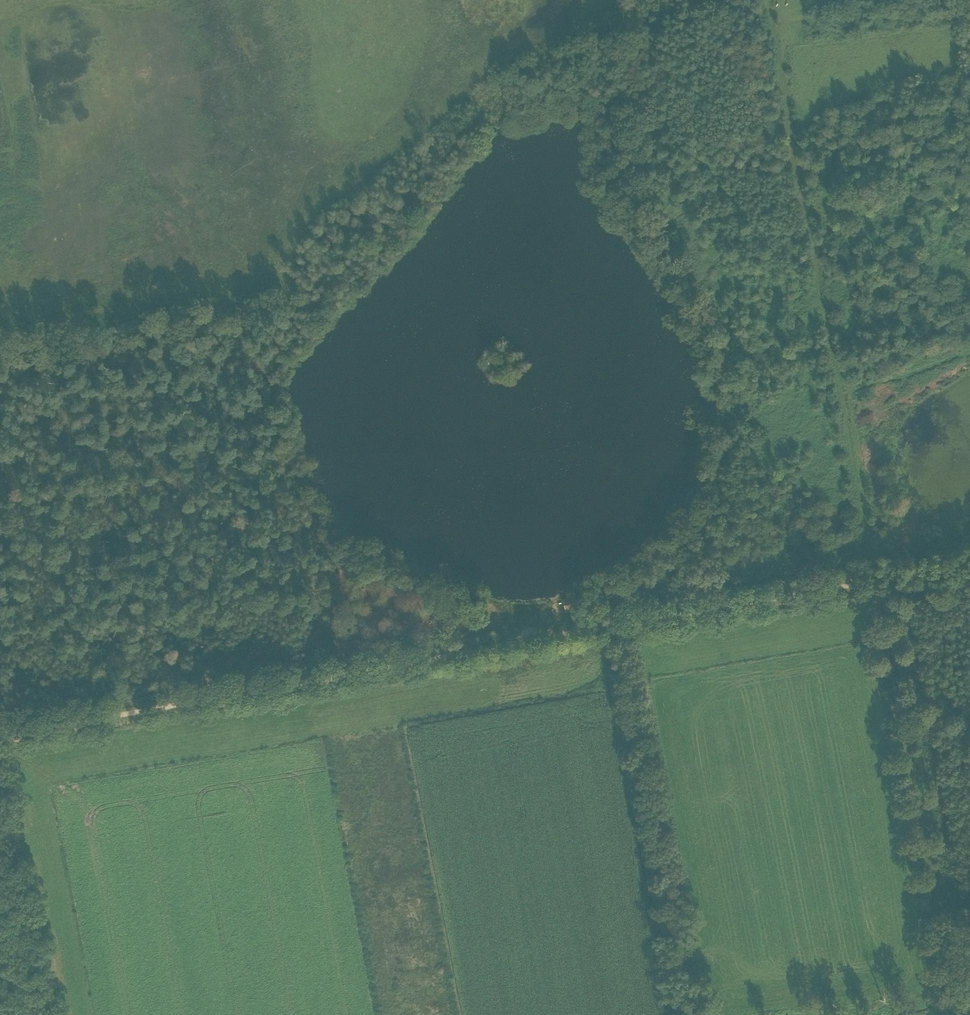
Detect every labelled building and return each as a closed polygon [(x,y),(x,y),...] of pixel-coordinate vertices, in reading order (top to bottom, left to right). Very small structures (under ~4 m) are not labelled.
[(578,596),(563,601),(566,612),(569,611),(582,607),(578,596)] [(677,995),(671,997),(674,1004),(680,1001),(677,995)]
